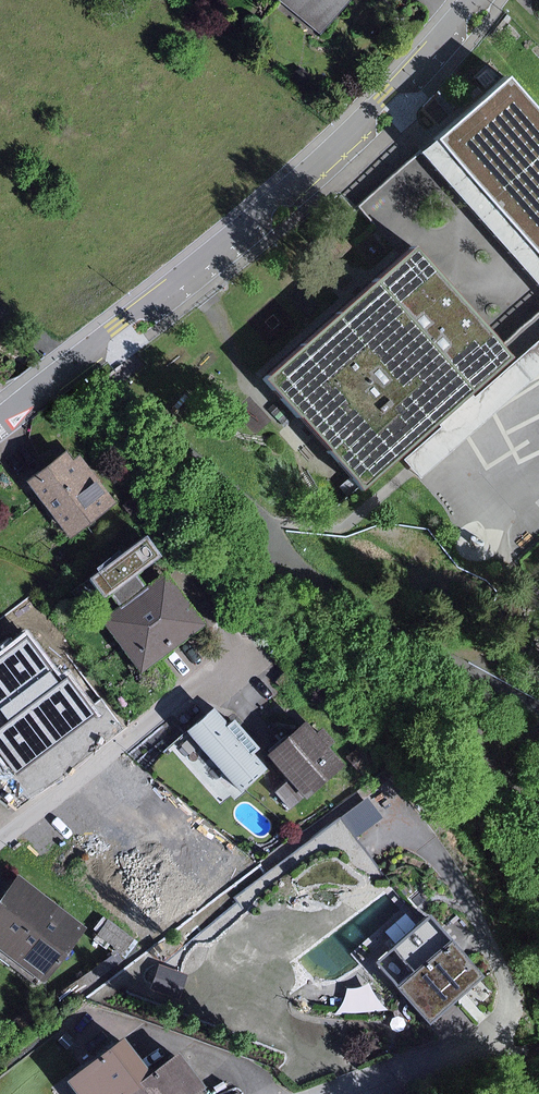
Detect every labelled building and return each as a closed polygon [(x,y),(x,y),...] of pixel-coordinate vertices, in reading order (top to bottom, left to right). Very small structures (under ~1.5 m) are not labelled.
[(324,33),(351,0),(282,0),(324,33)] [(441,134),(538,246),(538,104),(511,73),(441,134)] [(422,246),(272,380),(369,489),(519,355),(469,297),(422,246)] [(70,450),(34,478),(74,527),(109,499),(70,450)] [(163,555),(148,535),(91,578),(104,596),(111,591),(122,604),(146,586),(137,574),(163,555)] [(122,604),(102,619),(141,671),(207,622),(168,570),(146,586),(122,604)] [(0,653),(0,762),(12,779),(101,715),(69,670),(60,677),(28,633),(0,653)] [(213,709),(188,731),(243,793),(268,771),(213,709)] [(306,723),(270,754),(308,797),(344,766),(306,723)] [(383,818),(369,798),(341,817),(354,837),(383,818)] [(0,902),(0,950),(43,983),(85,928),(20,877),(0,902)] [(431,916),(378,962),(432,1022),(442,1013),(463,995),(484,976),(431,916)] [(108,920),(98,934),(123,952),(133,938),(108,920)] [(73,1075),(88,1093),(125,1093),(130,1091),(155,1071),(126,1034),(73,1075)] [(130,1091),(132,1093),(190,1093),(207,1080),(181,1049),(155,1071),(130,1091)]
